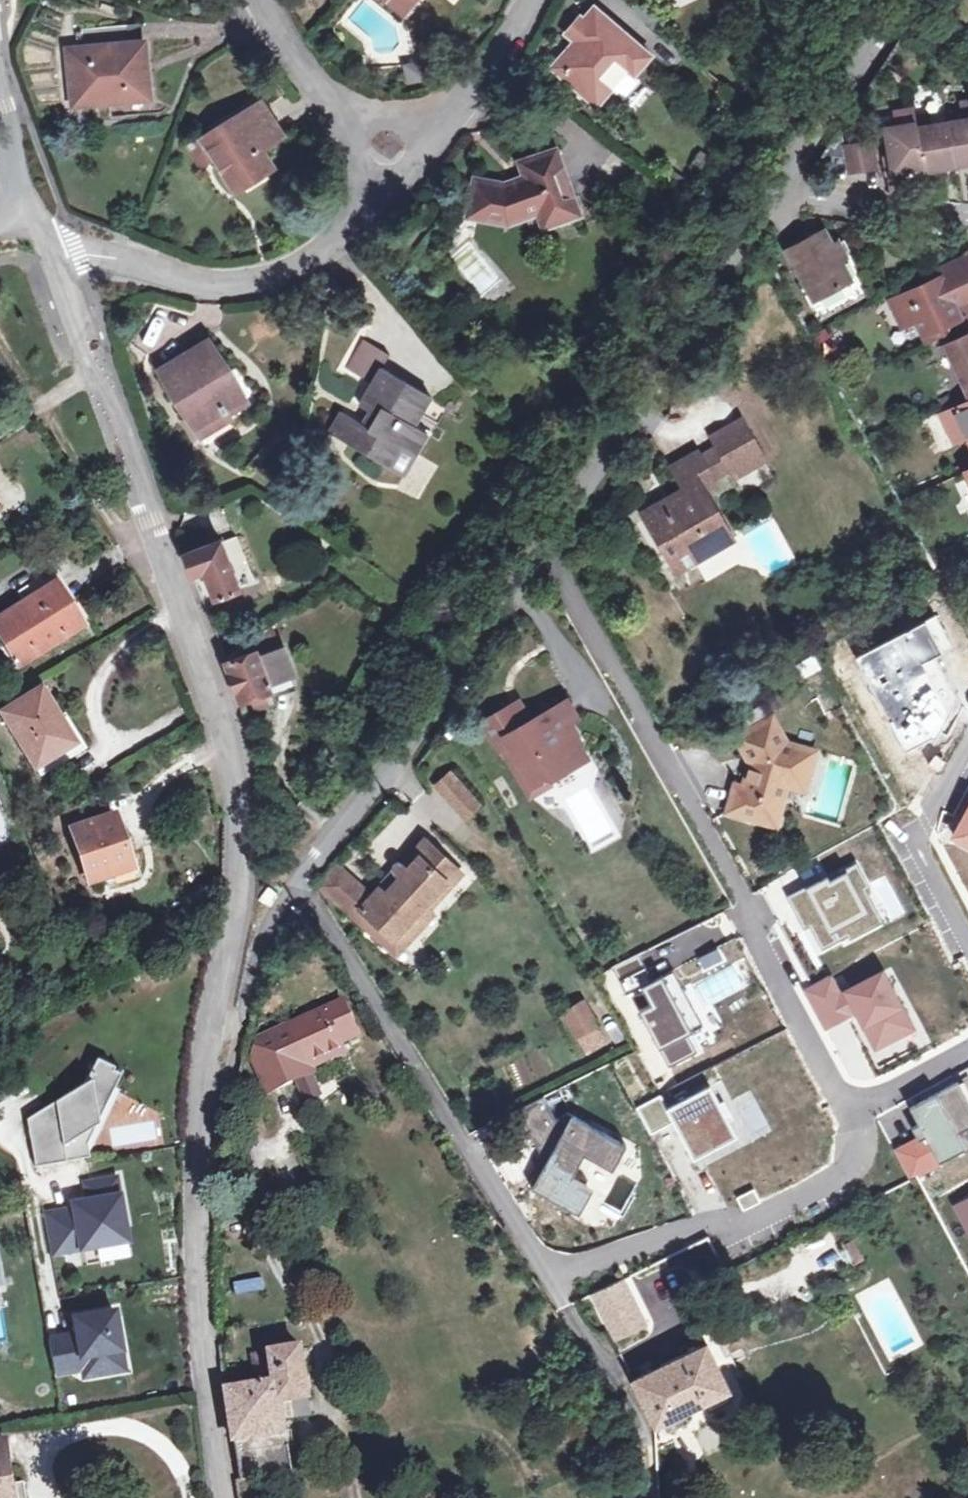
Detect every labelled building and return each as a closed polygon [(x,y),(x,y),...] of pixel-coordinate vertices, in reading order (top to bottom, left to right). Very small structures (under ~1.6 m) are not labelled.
[(414,0),(389,0),(404,12),(414,0)] [(588,28),(577,41),(561,58),(560,59),(559,61),(559,63),(559,65),(559,67),(560,69),(583,89),(581,91),(591,101),(595,102),(597,102),(601,101),(603,100),(613,88),(624,98),(641,80),(636,75),(653,56),(597,6),(585,18),(585,20),(585,21),(586,22),(586,24),(586,25),(587,26),(588,28)] [(568,32),(577,41),(588,28),(587,26),(586,25),(586,24),(586,22),(585,21),(585,20),(585,18),(583,16),(568,32)] [(69,49),(74,96),(107,93),(108,103),(151,99),(146,42),(132,43),(130,23),(81,28),(83,48),(69,49)] [(75,107),(108,103),(107,93),(74,96),(75,107)] [(207,139),(218,157),(238,188),(271,168),(260,149),(281,136),(262,105),(207,139)] [(964,112),(965,117),(948,120),(949,125),(956,166),(967,163),(967,112),(964,112)] [(903,171),(925,167),(922,149),(918,126),(917,121),(916,116),(901,119),(902,124),(886,127),(892,163),(885,164),(890,193),(907,190),(903,171)] [(949,125),(948,120),(934,123),(933,118),(917,121),(918,126),(922,149),(925,167),(926,171),(956,166),(949,125)] [(218,157),(207,139),(203,133),(188,143),(203,166),(218,157)] [(874,139),(860,142),(865,173),(879,171),(874,139)] [(850,175),(865,173),(860,142),(845,144),(848,162),(850,175)] [(512,216),(538,208),(546,205),(551,220),(577,211),(555,149),(520,161),(527,180),(512,185),(475,179),(469,214),(504,221),(505,215),(512,216)] [(459,200),(458,200),(457,200),(455,201),(453,202),(453,204),(453,206),(453,207),(454,209),(455,209),(456,210),(459,211),(461,210),(463,209),(463,207),(464,205),(464,204),(462,201),(461,200),(459,200)] [(543,222),(551,220),(546,205),(538,208),(543,222)] [(814,300),(849,281),(822,228),(786,247),(814,300)] [(937,268),(940,275),(890,299),(901,324),(917,317),(924,333),(945,324),(949,333),(956,330),(966,325),(967,324),(967,252),(937,268)] [(966,325),(956,330),(960,337),(967,333),(967,330),(966,325)] [(960,337),(946,343),(967,391),(967,333),(960,337)] [(344,367),(362,382),(384,353),(366,339),(344,367)] [(161,369),(196,425),(224,407),(243,396),(208,340),(161,369)] [(329,431),(389,466),(400,446),(414,454),(427,432),(413,424),(430,395),(382,367),(360,403),(378,414),(370,427),(342,410),(329,431)] [(941,414),(955,442),(967,436),(967,437),(967,401),(941,414)] [(230,416),(224,407),(196,425),(201,434),(230,416)] [(713,436),(715,441),(718,446),(748,430),(742,420),(713,436)] [(748,430),(718,446),(736,478),(765,461),(748,430)] [(736,478),(718,446),(715,441),(697,451),(714,482),(718,488),(736,478)] [(402,474),(414,454),(400,446),(389,466),(402,474)] [(644,512),(667,551),(687,540),(697,556),(730,536),(703,488),(714,482),(697,451),(671,466),(687,495),(665,508),(661,502),(644,512)] [(237,534),(222,540),(220,537),(183,551),(192,574),(203,570),(213,597),(239,587),(238,584),(249,580),(243,567),(249,565),(237,534)] [(687,540),(667,551),(677,569),(697,556),(687,540)] [(48,581),(33,591),(29,584),(19,591),(26,600),(0,617),(0,632),(21,665),(84,625),(56,581),(50,585),(48,581)] [(223,658),(225,661),(255,648),(257,654),(277,647),(269,625),(223,658)] [(255,648),(225,661),(239,701),(251,696),(255,709),(275,702),(269,685),(293,677),(282,645),(277,647),(257,654),(255,648)] [(74,743),(59,718),(40,688),(2,711),(37,766),(39,765),(44,772),(61,762),(56,754),(74,743)] [(566,698),(530,719),(521,724),(510,704),(484,718),(501,750),(509,745),(532,785),(547,777),(548,779),(572,766),(559,742),(576,733),(569,721),(577,716),(566,698)] [(519,699),(510,704),(521,724),(530,719),(519,699)] [(67,712),(59,718),(74,743),(56,754),(61,762),(62,764),(89,748),(67,712)] [(746,754),(749,768),(744,784),(735,782),(726,811),(775,825),(786,784),(803,788),(813,749),(785,741),(771,716),(736,735),(746,754)] [(559,742),(572,766),(589,757),(576,733),(559,742)] [(468,814),(479,804),(451,773),(440,783),(468,814)] [(91,881),(105,877),(133,868),(115,814),(73,828),(91,881)] [(364,909),(402,943),(433,909),(465,872),(428,839),(406,862),(404,861),(401,861),(400,861),(398,862),(397,863),(395,865),(395,867),(395,869),(395,871),(397,873),(364,909)] [(828,873),(789,893),(799,913),(810,908),(817,921),(809,925),(823,952),(873,927),(854,889),(862,884),(854,868),(831,879),(828,873)] [(368,895),(340,869),(322,889),(350,915),(368,895)] [(259,897),(270,906),(280,893),(268,883),(259,897)] [(612,966),(619,979),(644,967),(638,954),(612,966)] [(644,967),(619,979),(626,994),(641,987),(650,1004),(638,1010),(666,1068),(694,1054),(685,1036),(700,1028),(681,989),(670,994),(661,976),(651,981),(644,967)] [(835,971),(808,986),(829,1026),(863,1005),(884,1043),(910,1029),(902,1013),(907,1011),(893,985),(897,983),(889,967),(845,990),(835,971)] [(578,1036),(597,1025),(584,1001),(564,1012),(578,1036)] [(344,1002),(258,1040),(256,1055),(269,1090),(315,1073),(312,1065),(345,1051),(341,1041),(358,1034),(344,1002)] [(873,1053),(879,1064),(903,1051),(897,1040),(873,1053)] [(117,1070),(91,1060),(83,1079),(23,1118),(34,1166),(86,1156),(86,1142),(117,1070)] [(911,1108),(919,1125),(913,1129),(919,1140),(895,1152),(909,1180),(967,1149),(967,1079),(911,1108)] [(660,1093),(635,1105),(649,1131),(673,1118),(692,1156),(736,1133),(729,1119),(722,1123),(713,1106),(721,1103),(710,1084),(667,1107),(660,1093)] [(569,1118),(532,1186),(573,1208),(585,1187),(568,1178),(583,1152),(607,1165),(618,1145),(569,1118)] [(111,1176),(82,1183),(85,1197),(69,1200),(71,1208),(47,1213),(55,1251),(120,1238),(110,1192),(114,1192),(111,1176)] [(956,1203),(967,1226),(967,1197),(956,1203)] [(845,1245),(854,1264),(864,1259),(855,1240),(845,1245)] [(636,1316),(621,1287),(591,1301),(607,1331),(613,1328),(636,1317),(636,1316)] [(69,1334),(48,1338),(55,1372),(81,1367),(83,1374),(119,1367),(107,1308),(66,1316),(69,1334)] [(636,1317),(613,1328),(621,1345),(644,1333),(636,1316),(636,1317)] [(707,1342),(705,1343),(634,1378),(656,1426),(664,1422),(668,1431),(689,1420),(685,1411),(731,1388),(707,1342)] [(260,1386),(229,1391),(236,1437),(242,1479),(237,1481),(239,1496),(254,1493),(252,1480),(295,1474),(287,1420),(312,1416),(310,1400),(312,1400),(304,1348),(256,1356),(260,1386)] [(15,1484),(8,1442),(0,1443),(0,1497),(5,1497),(4,1489),(16,1487),(15,1484)] [(16,1487),(4,1489),(5,1497),(18,1497),(16,1487)]
